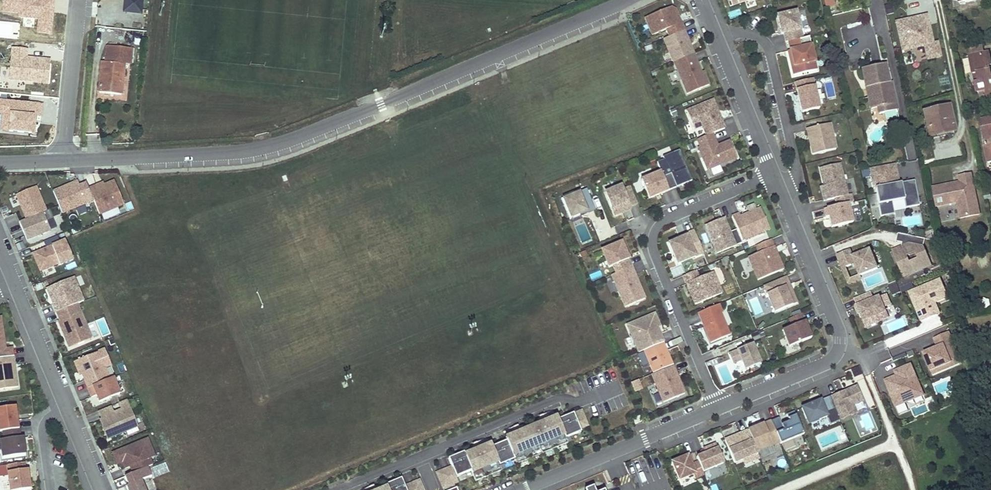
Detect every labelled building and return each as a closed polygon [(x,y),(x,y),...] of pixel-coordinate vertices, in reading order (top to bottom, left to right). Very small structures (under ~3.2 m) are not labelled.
[(3,11),(19,12),(18,16),(38,18),(37,30),(52,32),(55,0),(4,0),(3,11)] [(142,0),(125,0),(124,12),(140,14),(142,0)] [(827,9),(834,7),(833,0),(825,0),(827,9)] [(934,11),(933,0),(906,0),(907,13),(934,11)] [(678,25),(675,17),(678,16),(676,10),(670,8),(645,18),(652,36),(667,30),(670,37),(684,31),(681,23),(678,25)] [(802,39),(796,12),(777,16),(782,34),(784,34),(786,43),(788,42),(802,39)] [(924,46),(927,59),(940,57),(937,43),(933,44),(926,16),(918,18),(919,21),(915,22),(914,18),(895,23),(902,51),(924,46)] [(694,54),(684,31),(670,37),(664,39),(674,63),(694,54)] [(817,70),(809,37),(802,39),(788,42),(791,51),(792,57),(790,58),(794,76),(817,70)] [(969,48),(970,56),(984,54),(982,45),(969,48)] [(102,62),(99,93),(121,95),(124,64),(130,65),(132,48),(107,46),(106,63),(102,62)] [(28,49),(12,47),(9,80),(49,82),(50,58),(27,56),(28,49)] [(970,57),(973,74),(977,74),(979,82),(975,83),(977,92),(979,91),(981,98),(990,96),(990,78),(988,78),(986,72),(989,71),(989,66),(990,66),(990,65),(988,53),(984,54),(970,56),(970,57)] [(709,85),(704,72),(702,73),(694,54),(674,63),(687,95),(709,85)] [(879,114),(897,110),(892,89),(889,89),(888,83),(889,83),(886,71),(884,72),(883,64),(864,69),(867,83),(865,84),(867,91),(871,90),(872,97),(869,98),(871,109),(878,108),(879,114)] [(814,86),(812,79),(795,83),(797,90),(814,86)] [(820,109),(814,86),(797,90),(802,113),(820,109)] [(0,98),(0,112),(2,113),(0,129),(35,132),(36,116),(42,116),(43,102),(0,98)] [(718,118),(715,111),(717,111),(713,100),(687,112),(694,130),(702,127),(706,136),(713,134),(725,129),(720,117),(718,118)] [(948,107),(924,112),(929,134),(944,130),(945,133),(954,131),(948,107)] [(981,120),(982,127),(990,125),(990,118),(981,120)] [(836,149),(830,124),(807,129),(813,154),(836,149)] [(982,127),(986,145),(984,146),(988,163),(990,162),(990,125),(982,127)] [(708,170),(737,158),(730,141),(718,146),(713,134),(706,136),(697,140),(700,147),(698,148),(708,170)] [(663,158),(672,154),(670,147),(656,153),(660,162),(664,160),(663,158)] [(692,181),(679,151),(672,154),(663,158),(664,160),(660,162),(657,163),(661,172),(669,191),(677,187),(676,184),(680,182),(682,185),(692,181)] [(847,195),(840,164),(820,169),(824,186),(827,201),(835,199),(837,206),(848,204),(853,202),(851,194),(847,195)] [(919,205),(914,180),(899,183),(895,164),(870,168),(874,189),(875,188),(881,217),(894,214),(892,202),(904,200),(905,208),(919,205)] [(669,191),(661,172),(641,181),(649,199),(669,191)] [(955,187),(954,183),(933,188),(936,207),(957,202),(960,219),(979,215),(971,174),(959,176),(960,182),(961,186),(955,187)] [(77,181),(53,191),(61,213),(93,200),(88,189),(86,183),(79,186),(77,181)] [(97,185),(88,189),(93,200),(99,214),(124,204),(114,181),(103,185),(98,187),(97,185)] [(16,195),(26,219),(42,212),(46,211),(36,186),(16,195)] [(637,204),(631,187),(623,190),(621,186),(606,193),(615,216),(626,211),(626,209),(630,207),(637,204)] [(595,210),(587,189),(563,199),(571,218),(579,214),(587,211),(587,213),(595,210)] [(867,198),(869,206),(878,204),(876,196),(867,198)] [(853,223),(848,204),(837,206),(824,209),(826,217),(829,216),(831,228),(853,223)] [(769,230),(761,209),(741,217),(740,214),(732,217),(737,230),(742,241),(769,230)] [(49,231),(42,212),(18,222),(26,241),(49,231)] [(742,241),(737,230),(730,233),(724,218),(706,226),(717,254),(743,243),(742,241)] [(675,241),(695,233),(694,231),(674,239),(675,241)] [(704,253),(695,233),(675,241),(669,243),(678,264),(704,253)] [(43,242),(46,249),(60,243),(57,236),(43,242)] [(784,270),(771,240),(756,246),(759,253),(748,257),(758,280),(784,270)] [(46,249),(33,254),(37,264),(41,262),(44,269),(59,263),(60,265),(73,260),(65,241),(60,243),(46,249)] [(709,256),(715,254),(710,241),(704,243),(709,256)] [(629,260),(622,243),(602,251),(609,268),(614,266),(629,260)] [(932,266),(924,247),(909,244),(893,251),(904,278),(932,266)] [(878,268),(870,250),(853,257),(850,249),(837,255),(843,269),(846,268),(855,264),(860,276),(861,276),(878,268)] [(632,267),(629,260),(614,266),(617,273),(632,267)] [(77,267),(75,262),(66,266),(68,271),(77,267)] [(645,299),(632,267),(617,273),(612,275),(625,307),(645,299)] [(849,284),(862,278),(861,276),(860,276),(851,280),(846,268),(843,269),(849,284)] [(722,294),(713,272),(699,278),(696,271),(683,276),(695,305),(722,294)] [(46,289),(56,312),(76,304),(83,301),(73,277),(46,289)] [(797,303),(793,292),(787,295),(785,288),(790,285),(786,277),(764,286),(775,312),(797,303)] [(949,298),(941,280),(910,293),(922,322),(938,316),(933,304),(935,303),(949,298)] [(896,284),(889,286),(891,295),(899,293),(896,284)] [(888,318),(884,308),(890,305),(886,295),(874,300),(870,293),(855,299),(858,307),(861,313),(864,321),(874,317),(877,323),(888,318)] [(979,300),(972,301),(974,311),(982,309),(979,300)] [(972,301),(964,303),(966,313),(974,311),(972,301)] [(91,339),(76,304),(56,312),(59,321),(58,321),(64,335),(65,335),(70,347),(91,339)] [(729,335),(721,314),(722,313),(719,305),(699,313),(711,343),(729,335)] [(811,338),(807,326),(805,327),(803,323),(805,322),(801,314),(789,319),(792,327),(783,331),(790,347),(811,338)] [(656,335),(654,330),(657,328),(660,327),(655,315),(628,326),(639,353),(644,351),(663,343),(659,333),(656,335)] [(877,323),(874,317),(864,321),(867,327),(877,323)] [(1,318),(0,318),(0,358),(13,356),(11,349),(5,349),(4,345),(3,345),(2,342),(4,342),(1,318)] [(958,354),(949,333),(935,339),(938,348),(924,354),(932,372),(952,364),(949,358),(958,354)] [(673,366),(663,343),(644,351),(654,374),(673,366)] [(760,363),(752,345),(730,354),(734,364),(741,360),(745,369),(760,363)] [(111,365),(104,350),(76,361),(80,371),(88,389),(109,380),(104,368),(111,365)] [(962,364),(958,354),(949,358),(952,364),(932,372),(933,376),(962,364)] [(13,356),(0,358),(0,390),(17,387),(13,356)] [(116,377),(111,365),(104,368),(109,380),(113,378),(116,377)] [(924,396),(912,365),(895,372),(897,376),(898,378),(894,380),(893,378),(885,381),(896,407),(924,396)] [(685,394),(673,366),(654,374),(652,375),(663,403),(685,394)] [(119,394),(113,378),(109,380),(88,389),(91,397),(96,395),(99,403),(119,394)] [(631,382),(634,392),(643,389),(639,379),(631,382)] [(863,402),(856,386),(831,397),(840,420),(856,414),(853,406),(863,402)] [(125,432),(137,427),(132,414),(126,400),(119,403),(122,411),(113,415),(103,419),(100,421),(107,439),(125,432)] [(828,416),(821,400),(802,408),(809,424),(828,416)] [(899,414),(908,411),(906,404),(896,407),(899,414)] [(113,415),(110,406),(99,411),(103,419),(113,415)] [(15,407),(0,409),(0,432),(2,432),(19,429),(15,407)] [(146,428),(138,411),(132,414),(137,427),(125,432),(127,436),(146,428)] [(517,465),(568,443),(566,438),(570,437),(581,432),(580,429),(588,426),(582,411),(574,414),(573,414),(558,420),(557,417),(506,438),(507,441),(492,447),(491,444),(465,455),(464,453),(449,459),(452,467),(437,473),(443,488),(458,482),(456,477),(471,471),(476,481),(502,470),(500,466),(504,464),(514,460),(517,465)] [(804,435),(794,412),(787,415),(790,422),(782,425),(779,418),(771,421),(780,442),(781,444),(804,435)] [(645,420),(642,413),(633,417),(635,424),(645,420)] [(780,442),(771,421),(748,431),(757,452),(780,442)] [(22,438),(20,438),(19,429),(2,432),(3,440),(0,441),(0,444),(2,458),(25,455),(22,438)] [(757,452),(748,431),(740,434),(741,435),(726,441),(735,464),(743,460),(758,454),(757,452)] [(155,456),(147,439),(118,451),(122,463),(125,469),(130,467),(133,474),(152,465),(149,458),(155,456)] [(723,464),(715,444),(704,449),(706,454),(697,457),(699,462),(703,472),(723,464)] [(122,463),(118,451),(112,454),(117,465),(122,463)] [(745,465),(760,459),(758,454),(743,460),(745,465)] [(703,472),(699,462),(692,465),(688,456),(672,462),(679,481),(694,475),(695,479),(704,475),(703,472)] [(27,470),(26,470),(25,463),(0,466),(0,476),(8,475),(10,489),(28,489),(30,489),(27,470)] [(420,480),(405,487),(402,478),(386,485),(387,487),(381,489),(424,489),(420,480)] [(141,480),(126,487),(127,489),(145,489),(141,480)]
